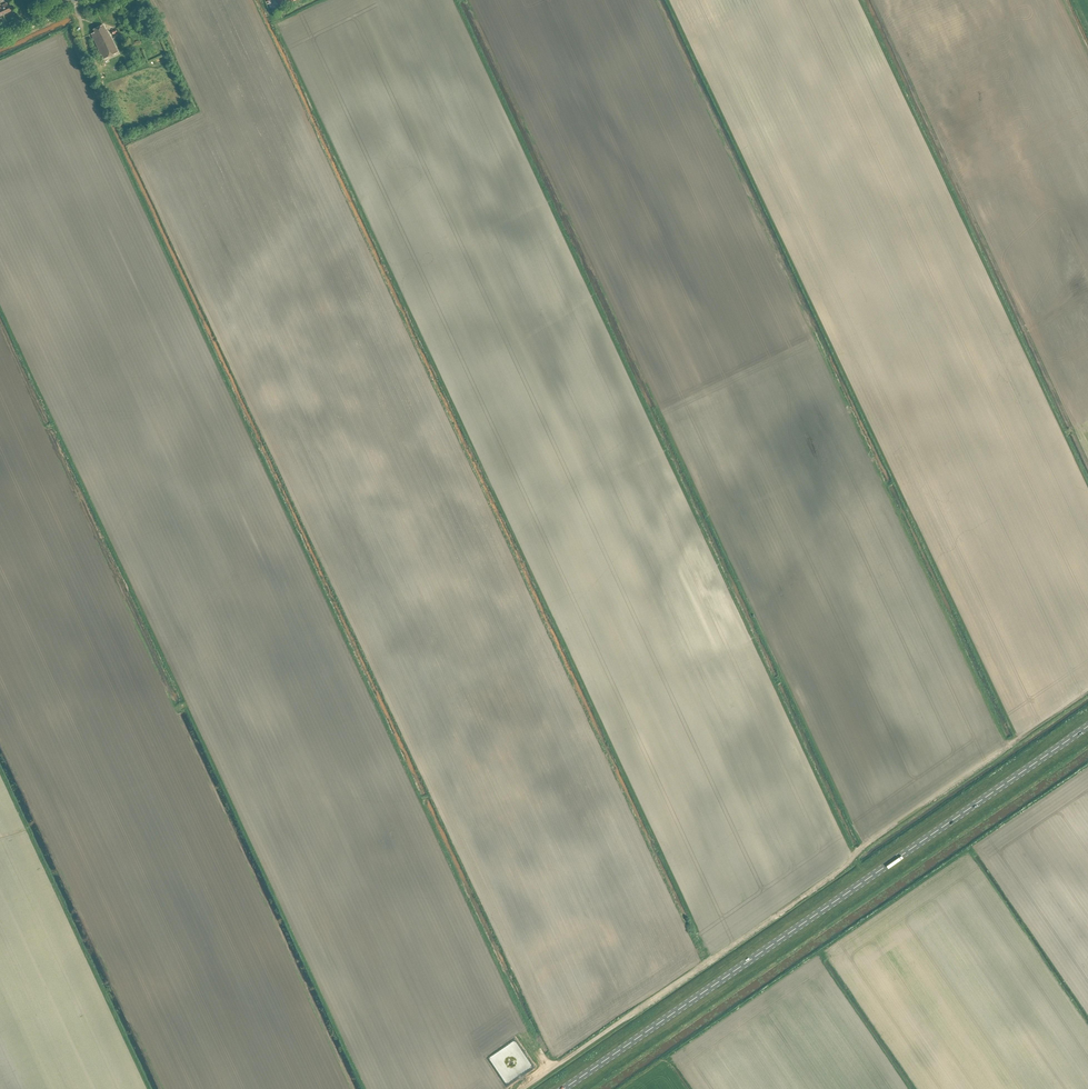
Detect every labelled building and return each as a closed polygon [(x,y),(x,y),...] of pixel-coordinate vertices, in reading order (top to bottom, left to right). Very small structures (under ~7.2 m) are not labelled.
[(3,16),(10,12),(6,4),(0,7),(0,9),(3,16)] [(93,30),(94,33),(91,35),(103,60),(118,53),(107,31),(106,32),(103,25),(93,30)]
